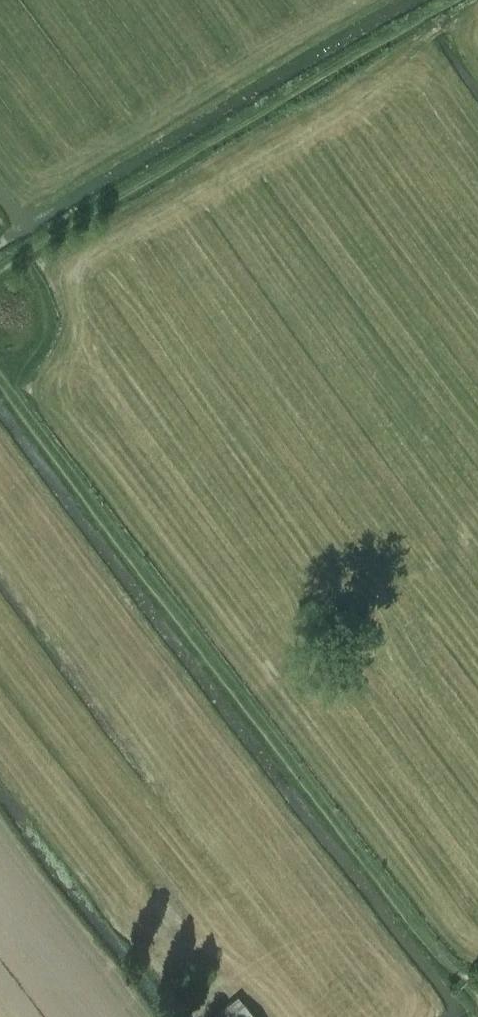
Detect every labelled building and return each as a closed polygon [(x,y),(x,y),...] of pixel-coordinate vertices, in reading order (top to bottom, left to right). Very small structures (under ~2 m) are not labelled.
[(228,1016),(257,1016),(245,1003),(228,1016)]
